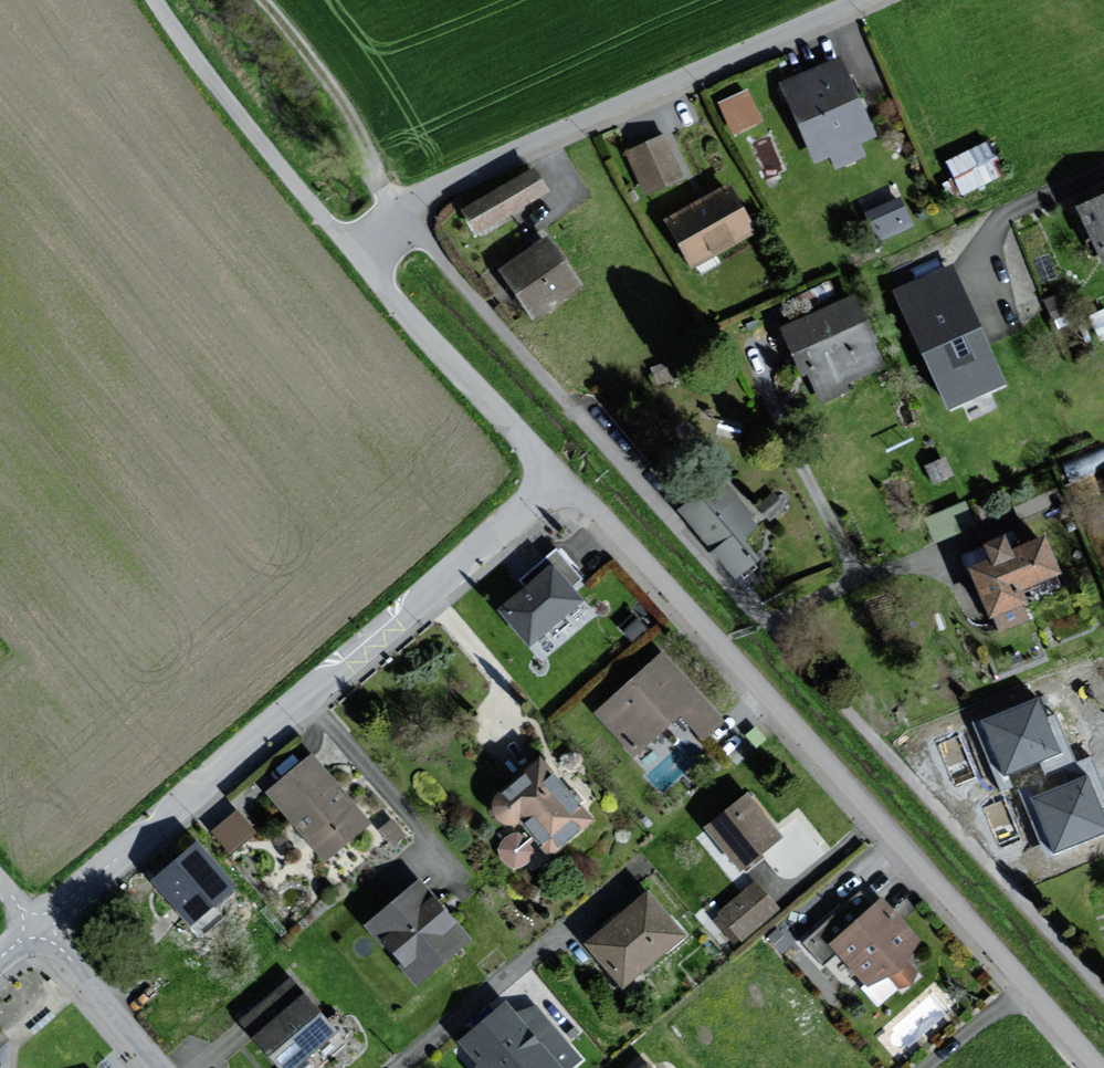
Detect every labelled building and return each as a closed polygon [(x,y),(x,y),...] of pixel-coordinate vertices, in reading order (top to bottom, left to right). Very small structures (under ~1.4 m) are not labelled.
[(875,136),(840,58),(782,84),(817,163),(833,156),(838,167),(865,155),(860,143),(875,136)] [(762,125),(749,102),(723,116),(736,139),(762,125)] [(684,176),(665,136),(628,153),(647,193),(684,176)] [(1003,176),(987,146),(948,166),(963,197),(1003,176)] [(546,195),(531,171),(461,214),(475,238),(546,195)] [(754,231),(730,187),(670,220),(694,264),(754,231)] [(899,190),(865,205),(879,237),(913,222),(899,190)] [(1081,206),(1103,256),(1103,196),(1081,206)] [(581,289),(549,240),(504,270),(536,319),(581,289)] [(953,266),(897,291),(951,412),(1007,387),(953,266)] [(884,366),(855,297),(785,326),(805,373),(810,371),(823,401),(850,390),(846,381),(884,366)] [(758,526),(718,480),(680,513),(738,580),(756,564),(738,543),(758,526)] [(784,506),(774,495),(761,507),(771,518),(784,506)] [(935,535),(974,518),(965,496),(926,512),(935,535)] [(1067,570),(1053,534),(1019,547),(1014,533),(994,540),(1000,556),(979,564),(998,614),(999,613),(1005,628),(1031,618),(1025,602),(1032,599),(1027,586),(1067,570)] [(583,602),(552,566),(498,612),(529,648),(583,602)] [(723,722),(660,656),(596,716),(635,758),(671,724),(679,717),(702,742),(723,722)] [(1057,753),(1037,702),(985,723),(1005,773),(1057,753)] [(371,825),(312,757),(268,795),(327,863),(371,825)] [(592,823),(539,763),(488,809),(511,835),(495,850),(520,877),(540,859),(545,865),(592,823)] [(1086,778),(1035,798),(1055,849),(1103,830),(1103,822),(1086,778)] [(782,835),(748,795),(710,827),(743,867),(782,835)] [(253,832),(237,814),(216,832),(231,850),(253,832)] [(233,885),(198,846),(159,882),(194,921),(233,885)] [(470,938),(420,881),(368,926),(418,983),(470,938)] [(755,882),(720,912),(743,939),(778,909),(755,882)] [(684,935),(648,893),(590,944),(625,985),(684,935)] [(920,940),(884,898),(873,907),(862,895),(808,942),(825,961),(838,950),(869,986),(889,978),(900,989),(914,986),(918,972),(907,961),(920,940)] [(304,998),(254,1040),(277,1067),(297,1067),(336,1036),(304,998)] [(506,1007),(461,1045),(480,1067),(562,1067),(575,1057),(535,1009),(519,1023),(506,1007)]
